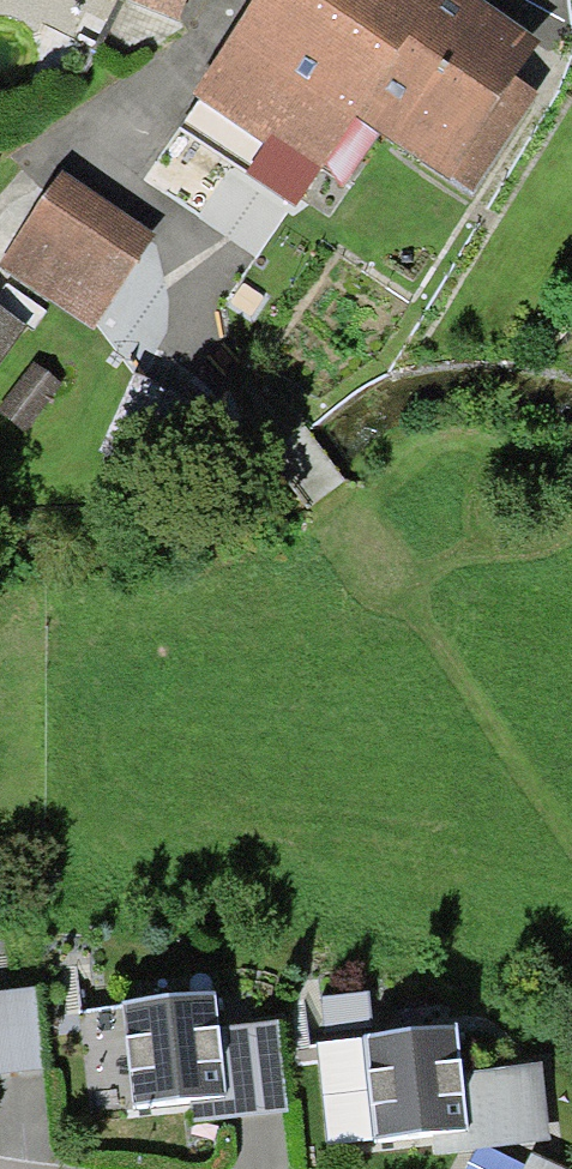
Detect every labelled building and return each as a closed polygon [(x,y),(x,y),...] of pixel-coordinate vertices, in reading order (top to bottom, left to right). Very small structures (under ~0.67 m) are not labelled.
[(176,20),(185,0),(128,0),(176,20)] [(194,94),(319,178),(358,122),(471,193),(535,97),(513,85),(538,43),(469,0),(258,0),(194,94)] [(0,265),(0,269),(92,332),(156,238),(62,174),(0,265)] [(27,327),(0,308),(0,365),(27,327)] [(32,365),(1,406),(23,423),(55,382),(32,365)] [(0,995),(0,1076),(44,1071),(37,992),(0,995)] [(215,998),(122,1007),(132,1109),(189,1103),(209,1101),(225,1099),(218,1031),(215,998)] [(278,1025),(218,1031),(225,1099),(209,1101),(189,1103),(192,1125),(287,1116),(278,1025)] [(455,1033),(363,1043),(375,1145),(433,1139),(456,1136),(467,1135),(460,1076),(455,1033)] [(542,1067),(460,1076),(467,1135),(456,1136),(433,1139),(435,1156),(551,1144),(542,1067)] [(532,1156),(526,1168),(560,1168),(532,1156)]
